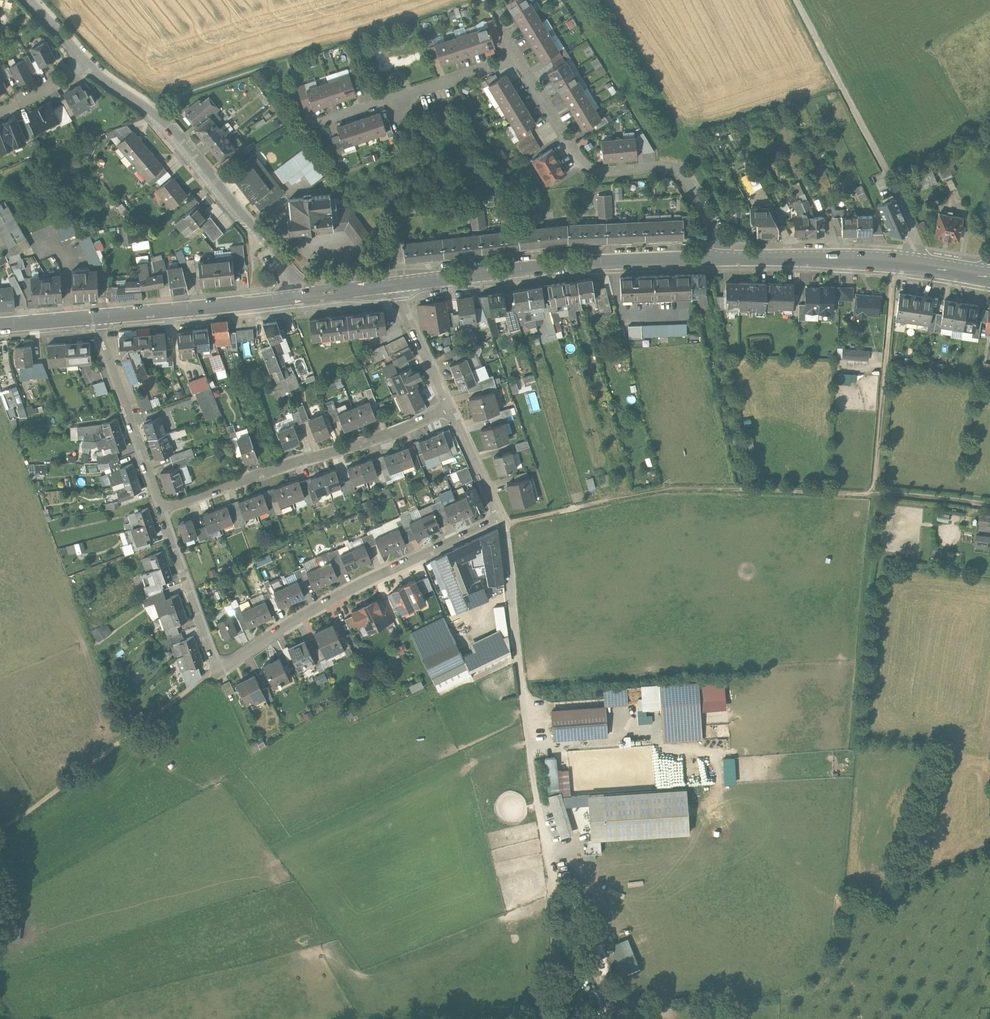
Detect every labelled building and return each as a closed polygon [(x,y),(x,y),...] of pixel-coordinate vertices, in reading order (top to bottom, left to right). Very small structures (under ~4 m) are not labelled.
[(493,8),(499,6),(497,1),(499,0),(491,0),(493,8)] [(512,13),(529,2),(528,0),(511,0),(506,3),(512,13)] [(512,13),(518,22),(535,12),(529,2),(512,13)] [(518,22),(524,32),(541,21),(535,12),(518,22)] [(530,41),(547,31),(541,21),(524,32),(530,41)] [(488,27),(478,30),(484,49),(495,46),(488,27)] [(484,49),(478,30),(467,34),(473,53),(484,49)] [(536,51),(553,41),(547,31),(530,41),(536,51)] [(438,43),(447,39),(445,34),(436,38),(438,43)] [(473,53),(467,34),(456,37),(463,56),(473,53)] [(463,56),(456,37),(446,41),(452,60),(463,56)] [(431,58),(438,56),(434,45),(433,39),(426,41),(431,58)] [(37,60),(41,67),(55,59),(46,41),(31,49),(37,60)] [(452,60),(446,41),(434,45),(438,56),(441,64),(452,60)] [(549,57),(559,51),(553,41),(536,51),(542,61),(549,57)] [(549,57),(552,62),(567,53),(564,48),(559,51),(549,57)] [(552,62),(555,67),(565,61),(570,58),(567,53),(552,62)] [(23,59),(30,73),(36,70),(32,62),(27,54),(22,57),(23,59)] [(32,77),(30,73),(23,59),(10,66),(19,84),(32,77)] [(32,62),(36,70),(38,75),(43,72),(41,67),(37,60),(32,62)] [(548,71),(554,81),(571,71),(565,61),(555,67),(548,71)] [(353,86),(359,84),(359,82),(353,67),(348,69),(350,75),(353,86)] [(554,81),(560,91),(577,80),(571,71),(554,81)] [(483,88),(488,85),(499,79),(495,73),(480,83),(483,88)] [(499,79),(488,85),(494,95),(512,84),(505,74),(499,79)] [(350,75),(339,78),(345,97),(356,94),(353,86),(350,75)] [(345,97),(339,78),(328,82),(334,101),(345,97)] [(364,80),(368,92),(374,90),(370,79),(364,80)] [(362,94),(368,92),(364,80),(359,82),(359,84),(362,94)] [(560,91),(566,100),(583,90),(577,80),(560,91)] [(334,101),(328,82),(318,85),(324,104),(334,101)] [(303,103),(310,101),(306,89),(304,83),(297,86),(303,103)] [(80,84),(64,93),(66,97),(75,113),(96,101),(91,93),(88,94),(86,88),(83,90),(80,84)] [(512,84),(494,95),(500,104),(517,94),(512,84)] [(324,104),(318,85),(306,89),(310,101),(313,108),(324,104)] [(572,110),(589,99),(583,90),(566,100),(572,110)] [(517,94),(500,104),(506,114),(523,103),(517,94)] [(70,116),(75,113),(66,97),(61,100),(63,104),(70,116)] [(215,123),(217,121),(217,114),(214,111),(217,108),(209,98),(202,103),(200,100),(198,100),(188,108),(189,111),(187,112),(195,122),(204,116),(205,118),(205,120),(205,121),(210,117),(215,123)] [(578,119),(595,109),(589,99),(572,110),(578,119)] [(313,108),(310,101),(303,103),(305,111),(313,108)] [(58,121),(59,120),(53,109),(50,103),(45,105),(44,104),(33,109),(34,111),(28,113),(29,114),(32,121),(37,131),(58,121)] [(523,103),(506,114),(512,123),(529,113),(523,103)] [(70,116),(63,104),(53,109),(59,120),(58,121),(60,125),(72,119),(70,116)] [(584,129),(590,125),(601,119),(595,109),(578,119),(584,129)] [(386,131),(382,120),(380,112),(369,116),(375,135),(386,131)] [(529,113),(512,123),(508,126),(515,135),(516,134),(529,126),(535,123),(529,113)] [(24,118),(27,124),(32,121),(29,114),(23,116),(24,118)] [(375,135),(369,116),(358,119),(365,138),(375,135)] [(601,119),(590,125),(594,130),(608,121),(605,116),(601,119)] [(204,138),(218,127),(215,123),(210,117),(205,121),(196,128),(204,138)] [(24,138),(17,121),(16,118),(4,122),(13,146),(25,141),(24,138)] [(31,135),(27,124),(24,118),(17,121),(24,138),(31,135)] [(388,118),(382,120),(386,131),(388,137),(394,135),(388,118)] [(365,138),(358,119),(348,123),(354,142),(365,138)] [(220,128),(224,134),(233,127),(228,121),(220,128)] [(4,122),(0,124),(0,149),(1,151),(13,146),(4,122)] [(354,142),(348,123),(337,126),(339,134),(343,146),(343,145),(354,142)] [(529,126),(516,134),(519,139),(531,132),(532,131),(529,126)] [(204,138),(213,149),(227,137),(224,134),(220,128),(218,127),(204,138)] [(117,145),(132,162),(148,149),(133,131),(117,145)] [(531,132),(519,139),(516,141),(519,147),(535,137),(531,132)] [(636,150),(642,149),(641,141),(648,140),(643,133),(635,137),(636,150)] [(345,151),(343,145),(343,146),(339,134),(331,136),(337,154),(345,151)] [(235,147),(233,149),(235,152),(245,144),(239,136),(231,143),(235,147)] [(233,149),(235,147),(231,143),(227,137),(213,149),(212,149),(221,159),(233,149)] [(535,137),(519,147),(522,152),(538,142),(535,137)] [(636,150),(635,137),(624,138),(625,158),(637,157),(636,150)] [(625,158),(624,138),(613,139),(614,159),(625,158)] [(614,159),(613,139),(601,140),(603,160),(614,159)] [(643,153),(654,151),(648,140),(641,141),(642,149),(643,153)] [(538,142),(522,152),(525,157),(541,148),(538,142)] [(243,149),(246,154),(255,147),(252,143),(243,149)] [(552,148),(532,160),(547,184),(567,172),(552,148)] [(148,149),(132,162),(147,179),(163,166),(148,149)] [(298,171),(300,170),(311,184),(323,175),(303,149),(289,159),(298,171)] [(232,170),(254,202),(255,201),(261,210),(285,193),(257,154),(250,159),(249,158),(232,170)] [(943,156),(934,160),(944,181),(953,177),(943,156)] [(930,168),(908,178),(914,192),(936,183),(930,168)] [(284,171),(279,175),(287,185),(292,181),(284,171)] [(751,193),(764,185),(758,174),(754,177),(751,171),(742,176),(751,193)] [(170,208),(187,194),(173,177),(159,188),(165,195),(162,198),(170,208)] [(857,187),(862,201),(868,198),(864,184),(857,187)] [(334,228),(331,208),(330,194),(311,196),(303,197),(288,199),(291,218),(287,218),(289,234),(308,231),(308,232),(316,231),(315,230),(333,228),(334,228)] [(611,195),(598,195),(599,217),(611,217),(611,195)] [(199,202),(194,196),(184,204),(189,210),(195,205),(199,202)] [(894,198),(878,205),(891,234),(904,235),(904,230),(907,229),(896,201),(894,198)] [(808,235),(807,217),(801,202),(800,199),(793,201),(797,212),(797,217),(794,217),(795,236),(808,235)] [(801,202),(807,217),(814,217),(807,200),(801,202)] [(540,203),(527,205),(529,223),(542,221),(540,203)] [(187,235),(200,224),(206,219),(195,205),(189,210),(176,222),(187,235)] [(8,247),(26,238),(8,206),(7,206),(0,210),(0,233),(8,247)] [(371,236),(349,206),(346,207),(347,217),(365,240),(371,236)] [(483,206),(470,207),(473,229),(485,228),(483,206)] [(333,230),(346,229),(358,246),(365,240),(347,217),(346,207),(331,208),(334,228),(333,228),(333,230)] [(775,210),(782,221),(787,217),(780,207),(775,210)] [(778,236),(778,226),(768,208),(750,208),(750,222),(757,222),(757,236),(778,236)] [(939,214),(935,236),(958,240),(959,234),(963,235),(964,226),(961,226),(962,217),(939,214)] [(200,224),(204,229),(214,221),(210,216),(206,219),(200,224)] [(832,216),(838,228),(842,228),(842,216),(832,216)] [(842,234),(857,234),(857,216),(842,216),(842,228),(842,234)] [(857,234),(872,234),(872,216),(857,216),(857,234)] [(883,234),(875,216),(872,216),(872,234),(883,234)] [(814,217),(807,217),(808,235),(824,235),(824,217),(814,217)] [(61,241),(76,234),(69,218),(54,224),(61,241)] [(566,225),(567,243),(683,238),(683,237),(683,220),(682,220),(566,225)] [(204,229),(213,240),(223,232),(214,221),(204,229)] [(131,224),(122,226),(124,243),(132,242),(131,224)] [(560,243),(567,243),(566,225),(558,226),(560,243)] [(405,261),(560,243),(558,226),(407,243),(403,243),(405,261)] [(89,270),(97,270),(104,267),(89,232),(76,234),(88,263),(89,267),(89,270)] [(12,255),(8,247),(0,233),(0,246),(5,254),(6,257),(12,255)] [(12,255),(19,253),(30,247),(26,238),(8,247),(12,255)] [(134,239),(134,248),(152,247),(151,238),(134,239)] [(403,243),(407,243),(407,240),(404,240),(403,239),(397,239),(399,262),(405,261),(403,243)] [(231,245),(231,254),(235,254),(237,267),(244,266),(242,244),(231,245)] [(7,260),(9,263),(21,259),(19,253),(12,255),(6,257),(7,260)] [(232,257),(215,259),(218,282),(235,280),(233,267),(232,257)] [(9,263),(12,270),(20,267),(20,269),(25,267),(22,259),(21,259),(9,263)] [(162,259),(152,262),(155,274),(162,273),(164,284),(170,283),(168,268),(166,269),(163,259),(162,259)] [(218,282),(215,259),(198,261),(200,284),(218,282)] [(138,267),(142,288),(164,284),(162,273),(155,274),(147,276),(145,266),(138,267)] [(171,293),(187,291),(186,286),(187,286),(185,279),(184,279),(181,266),(168,268),(170,283),(171,293)] [(20,267),(12,270),(17,281),(24,278),(20,269),(20,267)] [(89,270),(71,271),(72,299),(98,298),(97,270),(89,270)] [(692,293),(691,274),(653,275),(654,298),(692,296),(692,293)] [(705,274),(691,274),(692,293),(698,293),(705,292),(705,274)] [(52,278),(46,279),(47,299),(56,298),(56,300),(62,299),(60,275),(52,276),(52,278)] [(654,298),(653,275),(620,277),(621,299),(654,298)] [(47,299),(46,279),(39,279),(39,277),(32,277),(31,277),(33,302),(38,301),(38,299),(47,299)] [(600,297),(599,288),(600,288),(599,283),(593,284),(592,278),(577,280),(580,299),(580,300),(600,297)] [(141,295),(139,279),(125,280),(125,288),(117,288),(117,296),(141,295)] [(580,299),(577,280),(565,282),(568,301),(574,300),(580,299)] [(567,301),(568,301),(565,282),(548,285),(551,303),(556,302),(567,301)] [(726,298),(725,305),(726,308),(726,310),(735,309),(738,309),(739,283),(726,282),(725,296),(725,298),(726,298)] [(765,309),(765,284),(739,283),(738,309),(765,310),(765,309)] [(765,284),(765,309),(792,310),(793,310),(793,296),(794,284),(765,283),(765,284)] [(117,296),(117,288),(116,285),(108,285),(108,296),(117,296)] [(541,286),(527,288),(530,305),(544,303),(541,286)] [(0,288),(0,310),(14,309),(12,287),(0,288)] [(605,287),(600,288),(599,288),(600,297),(602,312),(611,310),(605,287)] [(818,313),(819,288),(809,287),(809,288),(806,288),(805,305),(805,312),(806,312),(818,313)] [(833,303),(833,287),(819,287),(819,288),(818,313),(832,313),(833,303)] [(839,287),(839,300),(852,301),(853,288),(839,287)] [(527,288),(513,290),(516,307),(517,307),(530,305),(527,288)] [(502,292),(489,294),(491,314),(493,314),(505,311),(502,292)] [(698,293),(702,308),(709,309),(705,292),(698,293)] [(489,294),(479,296),(490,327),(493,326),(494,329),(497,328),(493,314),(491,314),(489,294)] [(856,294),(854,309),(857,309),(857,315),(856,317),(867,318),(867,313),(871,314),(871,316),(880,317),(882,297),(856,294)] [(907,320),(911,295),(900,294),(896,318),(907,320)] [(917,322),(921,297),(911,295),(907,320),(917,322)] [(473,296),(457,299),(461,324),(477,322),(473,296)] [(719,310),(726,308),(725,305),(726,298),(725,298),(725,296),(716,296),(719,310)] [(917,322),(928,323),(929,323),(930,313),(933,299),(921,297),(917,322)] [(568,301),(567,301),(569,319),(576,318),(574,300),(568,301)] [(426,315),(420,316),(422,329),(428,328),(429,331),(430,331),(429,328),(447,325),(448,328),(449,328),(447,313),(445,301),(425,304),(426,315)] [(942,315),(941,325),(942,326),(952,327),(955,302),(944,301),(942,315)] [(564,330),(556,302),(551,303),(548,304),(549,307),(553,320),(556,332),(564,330)] [(962,329),(966,304),(955,302),(952,327),(962,329)] [(977,306),(966,304),(962,329),(973,331),(977,306)] [(538,330),(534,319),(531,314),(530,307),(530,305),(517,307),(518,314),(525,312),(527,320),(530,332),(538,330)] [(547,321),(553,320),(549,307),(543,309),(547,321)] [(987,323),(989,311),(983,310),(981,322),(987,323)] [(384,311),(347,315),(349,335),(386,331),(384,311)] [(447,313),(449,328),(455,327),(453,312),(447,313)] [(933,331),(936,314),(930,313),(929,323),(928,323),(926,330),(933,331)] [(941,325),(942,315),(936,314),(933,331),(940,332),(942,326),(941,325)] [(312,339),(349,335),(347,315),(310,319),(312,339)] [(214,337),(217,345),(230,343),(231,343),(229,332),(227,320),(211,323),(214,337)] [(283,338),(277,321),(263,323),(270,341),(276,356),(281,353),(283,353),(278,340),(283,338)] [(686,323),(661,324),(661,336),(687,335),(686,323)] [(661,324),(641,325),(642,337),(661,336),(661,324)] [(193,331),(195,349),(210,347),(208,329),(193,331)] [(236,331),(236,332),(237,342),(255,340),(254,329),(236,331)] [(180,355),(197,353),(195,349),(193,331),(177,332),(180,355)] [(236,332),(229,332),(231,343),(230,343),(231,349),(238,349),(237,342),(236,332)] [(151,334),(153,353),(153,358),(167,357),(166,349),(165,333),(151,334)] [(140,359),(141,354),(153,353),(151,334),(119,337),(121,355),(130,382),(147,376),(140,359)] [(65,343),(67,363),(76,362),(77,365),(91,364),(90,341),(65,343)] [(277,372),(282,371),(276,356),(270,341),(266,342),(267,346),(262,349),(270,370),(276,368),(277,369),(276,370),(277,372)] [(49,365),(67,363),(65,343),(47,345),(49,365)] [(15,348),(17,365),(32,364),(31,346),(15,348)] [(399,365),(395,366),(395,367),(397,373),(409,367),(406,362),(414,358),(409,346),(393,353),(399,365)] [(204,372),(224,366),(222,361),(218,348),(213,349),(215,356),(204,359),(203,356),(198,357),(204,372)] [(472,356),(469,349),(454,356),(457,362),(467,358),(472,356)] [(861,351),(850,351),(849,358),(861,359),(861,351)] [(285,377),(290,390),(300,386),(295,373),(289,375),(287,369),(288,369),(286,364),(285,364),(281,353),(276,356),(282,371),(284,377),(285,377)] [(471,370),(467,358),(457,362),(450,365),(455,377),(471,370)] [(222,361),(224,366),(227,373),(233,371),(228,359),(222,361)] [(399,393),(416,386),(417,385),(414,380),(421,377),(418,371),(412,374),(409,367),(397,373),(395,367),(395,366),(394,364),(385,368),(389,374),(394,372),(395,374),(391,376),(399,393)] [(476,382),(471,370),(455,377),(460,389),(467,386),(476,382)] [(858,375),(848,375),(848,383),(858,383),(858,375)] [(210,388),(206,377),(189,383),(193,394),(210,388)] [(285,377),(284,377),(280,379),(276,380),(282,395),(291,392),(290,390),(286,378),(285,377)] [(106,379),(93,384),(98,396),(111,391),(106,379)] [(467,386),(469,392),(481,388),(485,387),(482,380),(476,382),(467,386)] [(493,392),(497,391),(495,384),(485,387),(481,388),(483,394),(493,392)] [(413,409),(424,404),(416,386),(399,393),(398,394),(406,412),(413,409)] [(6,408),(17,404),(11,388),(0,392),(6,408)] [(366,389),(362,391),(366,401),(371,399),(366,389)] [(139,393),(140,409),(152,409),(151,392),(139,393)] [(498,412),(498,411),(493,392),(483,394),(469,398),(475,419),(489,415),(498,412)] [(369,401),(353,408),(359,424),(376,418),(369,401)] [(308,420),(309,419),(303,404),(297,406),(298,411),(303,422),(308,420)] [(359,424),(353,408),(348,410),(345,404),(336,408),(340,419),(345,430),(359,424)] [(424,404),(413,409),(416,415),(427,409),(424,404)] [(332,422),(340,419),(336,408),(328,411),(332,422)] [(498,412),(489,415),(491,420),(512,415),(510,408),(498,411),(498,412)] [(161,409),(156,411),(159,417),(164,414),(161,409)] [(296,424),(303,422),(298,411),(292,413),(296,424)] [(309,419),(308,420),(316,439),(330,434),(323,414),(309,419)] [(144,423),(150,438),(167,432),(161,417),(144,423)] [(103,423),(108,436),(122,432),(117,418),(103,423)] [(103,431),(101,423),(86,425),(86,423),(83,423),(84,426),(77,426),(78,434),(100,432),(103,431)] [(503,423),(481,429),(486,447),(508,440),(503,423)] [(233,424),(226,426),(231,438),(237,436),(233,424)] [(299,441),(293,425),(279,431),(285,447),(299,441)] [(449,430),(443,432),(449,449),(451,454),(457,452),(449,430)] [(78,434),(78,439),(87,439),(98,440),(102,438),(100,432),(78,434)] [(122,432),(108,436),(112,448),(109,449),(110,452),(117,450),(127,446),(122,432)] [(150,438),(156,458),(174,452),(167,432),(150,438)] [(431,436),(437,453),(449,449),(443,432),(431,436)] [(237,438),(246,461),(257,457),(253,443),(250,434),(237,438)] [(431,436),(419,441),(425,458),(437,453),(431,436)] [(414,444),(421,465),(427,463),(425,458),(419,441),(413,443),(414,444)] [(517,450),(529,447),(527,441),(515,445),(517,450)] [(414,463),(413,463),(415,468),(421,465),(414,444),(408,446),(414,463)] [(408,446),(396,451),(402,467),(413,463),(414,463),(408,446)] [(170,454),(172,460),(187,455),(185,449),(170,454)] [(117,450),(110,452),(97,456),(99,462),(105,462),(108,461),(118,457),(119,457),(117,450)] [(83,454),(70,454),(70,460),(90,461),(90,451),(84,451),(83,454)] [(396,451),(384,455),(390,472),(402,467),(396,451)] [(492,457),(497,474),(514,469),(509,452),(492,457)] [(172,460),(174,466),(178,465),(179,465),(189,461),(187,455),(172,460)] [(118,457),(108,461),(111,467),(121,464),(118,457)] [(372,458),(360,462),(366,479),(378,474),(372,458)] [(360,462),(348,466),(353,483),(366,479),(360,462)] [(119,469),(108,472),(112,484),(123,480),(137,475),(133,463),(119,468),(119,469)] [(185,483),(179,465),(178,465),(174,466),(161,471),(168,489),(185,483)] [(463,478),(465,483),(476,479),(471,465),(452,472),(456,481),(463,478)] [(335,468),(323,472),(329,489),(341,485),(335,468)] [(593,471),(587,473),(591,489),(598,487),(593,471)] [(329,489),(323,472),(311,477),(317,493),(329,489)] [(514,476),(515,482),(528,479),(527,472),(514,476)] [(612,473),(600,476),(602,486),(614,484),(612,473)] [(137,475),(123,480),(128,493),(141,488),(137,475)] [(299,478),(287,482),(292,499),(304,495),(299,478)] [(515,482),(507,484),(513,507),(535,502),(528,479),(515,482)] [(287,482),(274,486),(280,503),(292,499),(287,482)] [(475,512),(484,508),(482,503),(483,502),(480,495),(479,496),(475,487),(466,491),(468,495),(475,512)] [(257,512),(269,507),(263,491),(251,495),(257,512)] [(251,495),(239,499),(245,516),(257,512),(251,495)] [(475,512),(468,495),(456,501),(463,517),(475,512)] [(451,522),(444,505),(441,500),(436,502),(445,524),(451,522)] [(463,517),(456,501),(444,505),(451,522),(463,517)] [(445,524),(436,502),(430,504),(433,512),(440,527),(445,524)] [(227,504),(215,508),(221,524),(233,520),(227,504)] [(129,513),(131,520),(132,520),(134,526),(152,519),(148,506),(129,513)] [(215,508),(203,512),(209,529),(221,524),(215,508)] [(409,522),(414,520),(411,512),(401,517),(402,519),(411,541),(417,538),(409,522)] [(440,528),(440,527),(433,512),(421,517),(428,533),(440,528)] [(981,513),(980,523),(989,524),(989,513),(981,513)] [(191,516),(178,521),(184,538),(197,533),(191,516)] [(428,533),(421,517),(414,520),(409,522),(417,538),(428,533)] [(127,528),(124,529),(129,542),(131,541),(132,544),(138,541),(139,542),(150,538),(149,535),(157,532),(152,519),(134,526),(127,528)] [(405,543),(411,541),(402,519),(396,521),(399,528),(405,543)] [(125,523),(127,528),(134,526),(132,520),(131,520),(125,523)] [(443,532),(454,528),(452,523),(442,527),(443,532)] [(406,544),(405,543),(399,528),(387,533),(394,549),(406,544)] [(484,552),(481,553),(482,555),(484,555),(487,571),(502,569),(497,529),(481,537),(484,552)] [(382,554),(394,549),(387,533),(375,538),(382,554)] [(365,543),(364,544),(366,548),(372,546),(367,535),(362,537),(365,543)] [(976,535),(975,544),(989,546),(989,537),(976,535)] [(465,545),(470,557),(481,553),(484,552),(481,537),(465,545)] [(138,541),(132,544),(134,550),(152,544),(150,538),(139,542),(138,541)] [(69,544),(71,552),(87,548),(85,539),(69,544)] [(364,544),(352,549),(360,566),(372,561),(366,548),(364,544)] [(465,545),(457,548),(462,561),(470,557),(465,545)] [(462,561),(457,548),(456,549),(456,550),(437,560),(451,596),(472,588),(478,604),(488,600),(481,580),(471,584),(462,561)] [(333,551),(342,573),(347,571),(340,554),(338,549),(333,551)] [(352,549),(340,554),(347,571),(360,566),(352,549)] [(150,555),(155,567),(168,563),(164,550),(150,555)] [(331,562),(337,576),(342,573),(333,551),(327,554),(331,562)] [(331,562),(319,567),(326,583),(338,578),(337,576),(331,562)] [(141,572),(146,588),(161,583),(165,581),(164,579),(172,576),(168,563),(155,567),(141,572)] [(299,569),(304,580),(309,578),(304,567),(299,569)] [(319,567),(307,572),(314,588),(326,583),(319,567)] [(293,572),(297,581),(298,583),(304,580),(299,569),(293,572)] [(502,569),(487,571),(489,584),(504,582),(502,569)] [(428,578),(416,583),(422,595),(433,590),(428,578)] [(286,586),(293,602),(304,597),(298,583),(297,581),(286,586)] [(415,581),(393,592),(393,593),(399,606),(403,614),(425,603),(422,595),(416,583),(415,581)] [(146,588),(144,588),(146,596),(152,592),(163,589),(161,583),(146,588)] [(274,591),(276,596),(281,607),(293,602),(286,586),(274,591)] [(478,604),(472,588),(451,596),(458,613),(478,604)] [(147,596),(142,598),(145,606),(153,603),(156,612),(168,607),(165,599),(166,598),(163,589),(152,592),(147,596)] [(265,601),(270,612),(275,610),(270,599),(268,593),(263,596),(265,601)] [(399,606),(393,593),(388,596),(394,608),(399,606)] [(165,599),(168,607),(169,611),(183,606),(179,594),(166,598),(165,599)] [(270,599),(275,610),(281,607),(276,596),(270,599)] [(365,623),(367,627),(373,624),(374,625),(376,624),(378,628),(387,623),(383,614),(389,612),(382,598),(351,613),(353,616),(358,626),(365,623)] [(253,606),(260,622),(272,617),(270,612),(265,601),(253,606)] [(164,628),(176,623),(188,619),(184,606),(183,606),(169,611),(159,615),(164,628)] [(253,606),(241,611),(248,628),(260,622),(253,606)] [(157,616),(159,615),(169,611),(168,607),(156,612),(157,616)] [(218,622),(225,638),(238,633),(230,616),(218,622)] [(350,631),(358,626),(353,616),(345,620),(350,631)] [(418,649),(451,633),(444,618),(411,634),(418,649)] [(106,620),(93,630),(101,641),(115,631),(106,620)] [(167,636),(170,635),(179,632),(176,623),(164,628),(167,636)] [(373,624),(367,627),(369,632),(378,628),(376,624),(374,625),(373,624)] [(326,656),(342,648),(344,651),(345,651),(340,640),(333,626),(314,635),(322,649),(327,660),(327,659),(326,656)] [(173,643),(184,639),(181,631),(179,632),(170,635),(173,643)] [(465,660),(464,657),(451,633),(418,649),(432,676),(465,660)] [(510,647),(508,635),(464,657),(465,660),(432,676),(436,684),(469,668),(468,665),(482,658),(483,660),(510,647)] [(177,658),(184,655),(198,650),(193,636),(184,639),(173,643),(170,644),(175,658),(177,658)] [(340,640),(345,651),(350,649),(345,638),(340,640)] [(466,638),(461,642),(465,648),(471,643),(466,638)] [(315,663),(311,654),(305,641),(288,649),(299,671),(315,664),(315,663)] [(404,645),(399,648),(402,654),(407,651),(404,645)] [(321,662),(327,660),(322,649),(316,651),(321,662)] [(189,669),(197,666),(203,664),(198,650),(184,655),(189,669)] [(323,665),(321,662),(316,651),(311,654),(315,663),(315,664),(317,668),(323,665)] [(283,653),(277,656),(279,660),(280,659),(284,669),(290,666),(283,653)] [(184,655),(177,658),(188,687),(201,677),(197,666),(189,669),(184,655)] [(280,659),(279,660),(264,667),(274,689),(280,686),(280,687),(282,686),(281,685),(290,681),(284,669),(280,659)] [(246,705),(263,697),(264,697),(262,692),(255,677),(237,685),(246,705)] [(667,728),(701,725),(698,682),(660,685),(663,727),(667,727),(667,728)] [(605,688),(606,706),(628,705),(627,687),(605,688)] [(264,697),(263,697),(268,706),(275,703),(268,689),(262,692),(264,697)] [(608,735),(606,706),(552,709),(554,738),(608,735)] [(702,740),(701,725),(667,728),(667,727),(663,727),(664,742),(702,740)] [(548,757),(549,770),(561,770),(560,756),(548,757)] [(725,757),(725,769),(738,768),(738,756),(725,757)] [(577,832),(567,794),(575,792),(570,770),(560,772),(565,791),(552,794),(562,836),(577,832)] [(590,795),(589,795),(589,803),(592,838),(600,838),(606,837),(688,832),(685,789),(604,794),(590,795)] [(592,838),(583,839),(584,853),(601,851),(600,838),(592,838)] [(613,943),(619,957),(636,950),(630,936),(613,943)]
